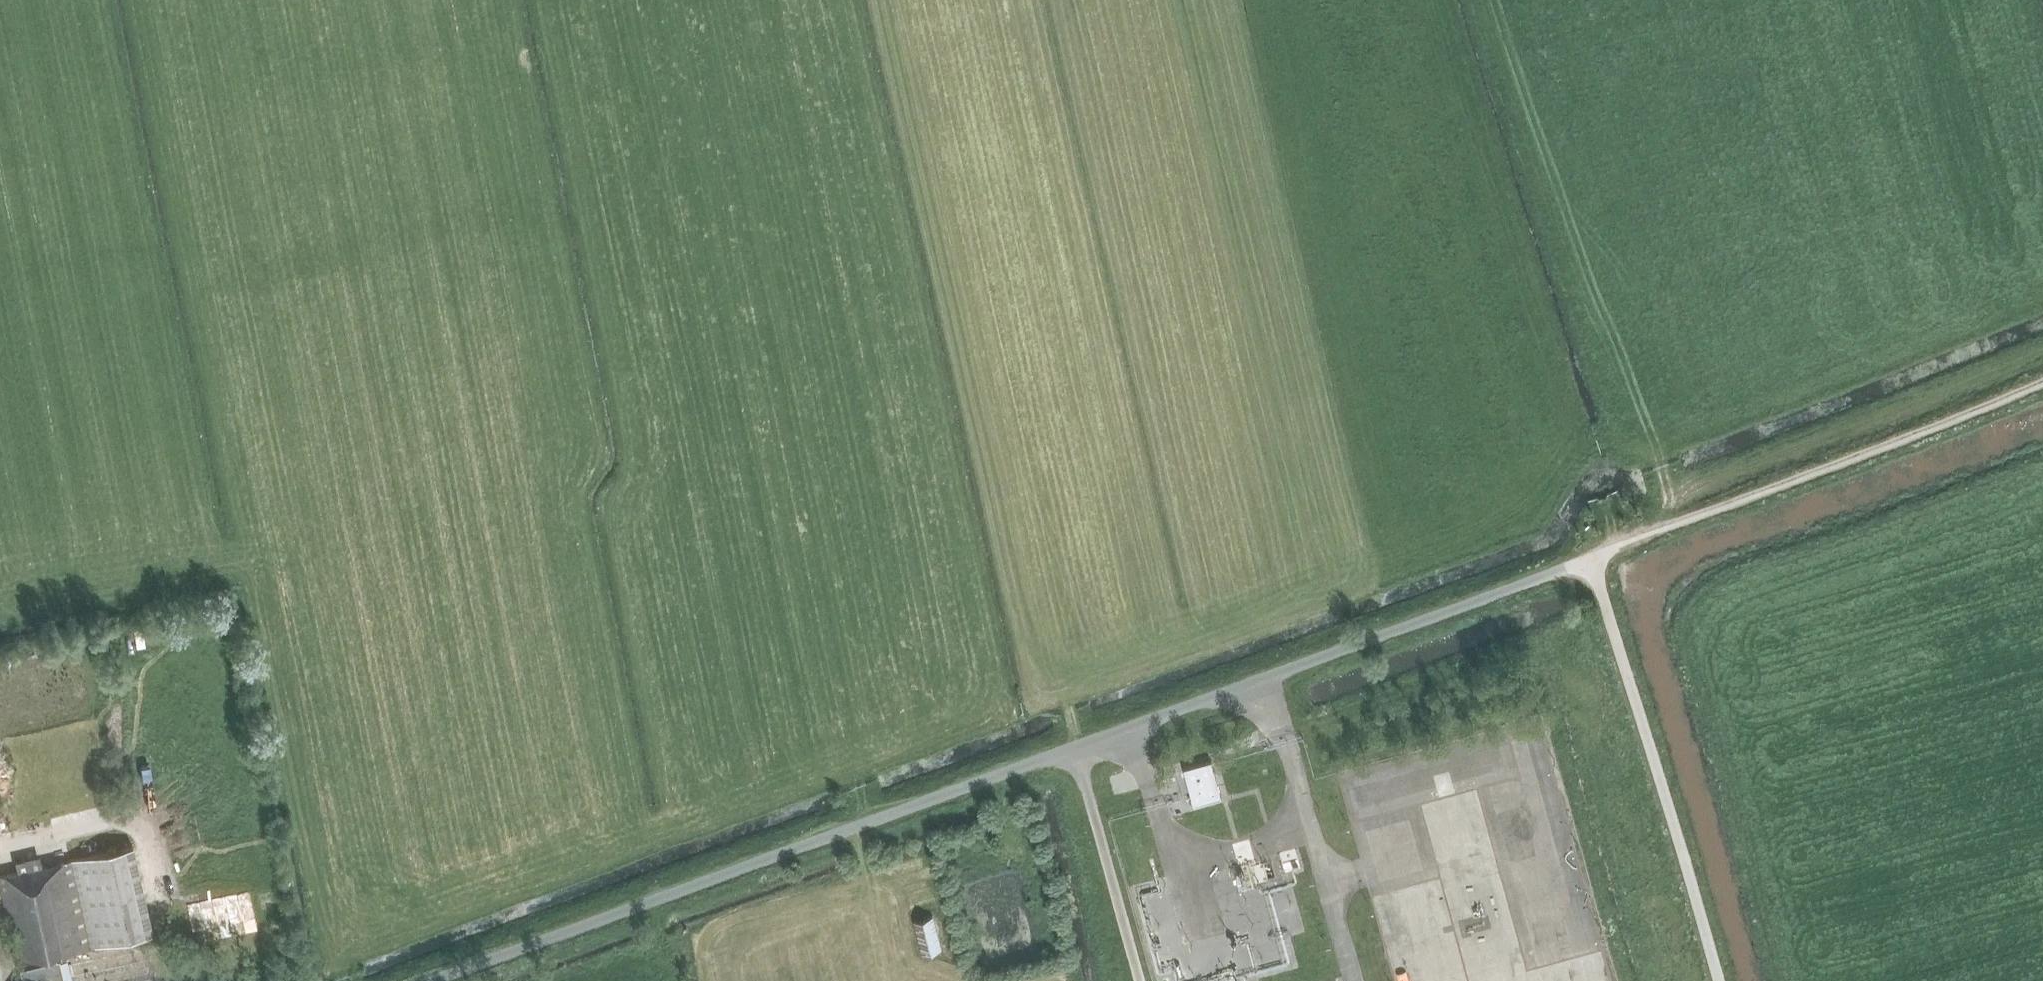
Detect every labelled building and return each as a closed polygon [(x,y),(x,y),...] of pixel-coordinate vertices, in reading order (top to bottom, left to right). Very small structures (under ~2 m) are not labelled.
[(1603,519),(1614,516),(1610,504),(1600,507),(1603,519)] [(1254,743),(1251,733),(1236,737),(1239,747),(1254,743)] [(1221,798),(1211,761),(1184,769),(1194,805),(1221,798)] [(59,959),(56,960),(54,952),(60,951),(61,955),(153,932),(133,845),(41,866),(39,856),(15,860),(17,872),(0,875),(0,891),(13,959),(46,953),(48,962),(20,969),(21,971),(23,980),(64,980),(59,959)] [(249,889),(187,902),(195,942),(258,929),(249,889)] [(933,917),(912,922),(921,955),(941,950),(933,917)]
